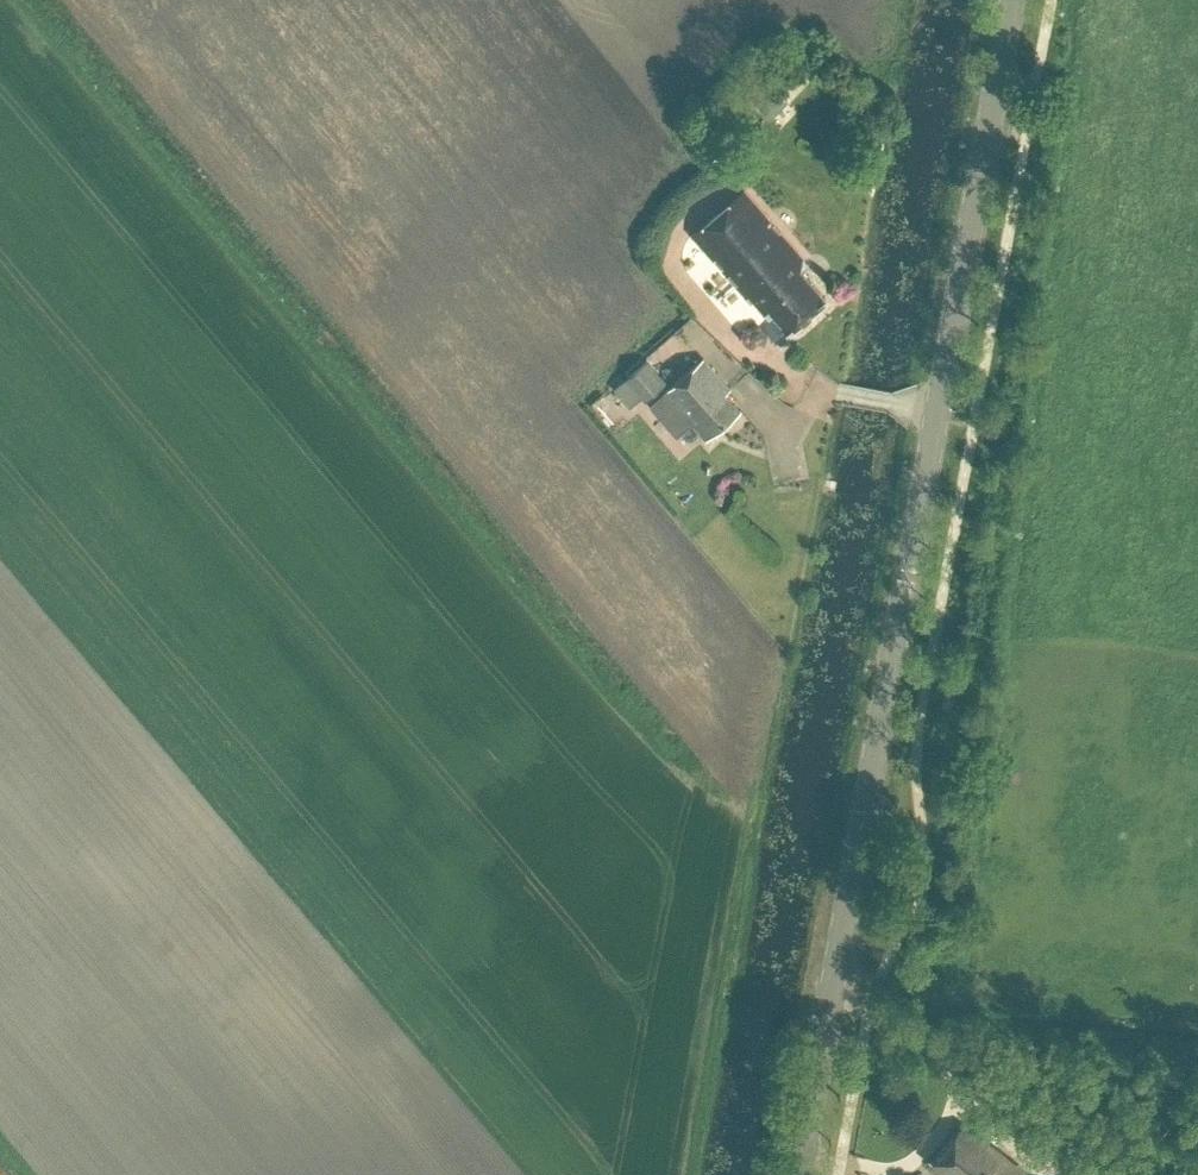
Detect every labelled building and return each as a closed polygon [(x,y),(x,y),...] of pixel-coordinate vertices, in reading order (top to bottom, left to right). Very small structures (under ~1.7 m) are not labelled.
[(778,87),(762,103),(771,112),(787,96),(778,87)] [(751,300),(754,298),(765,312),(771,307),(789,329),(826,297),(802,268),(805,257),(744,188),(692,231),(751,300)] [(703,356),(665,389),(706,436),(740,407),(726,391),(730,387),(703,356)] [(626,377),(642,397),(663,380),(646,361),(626,377)] [(933,1161),(950,1174),(1020,1174),(1024,1171),(989,1142),(987,1145),(962,1125),(933,1161)]
